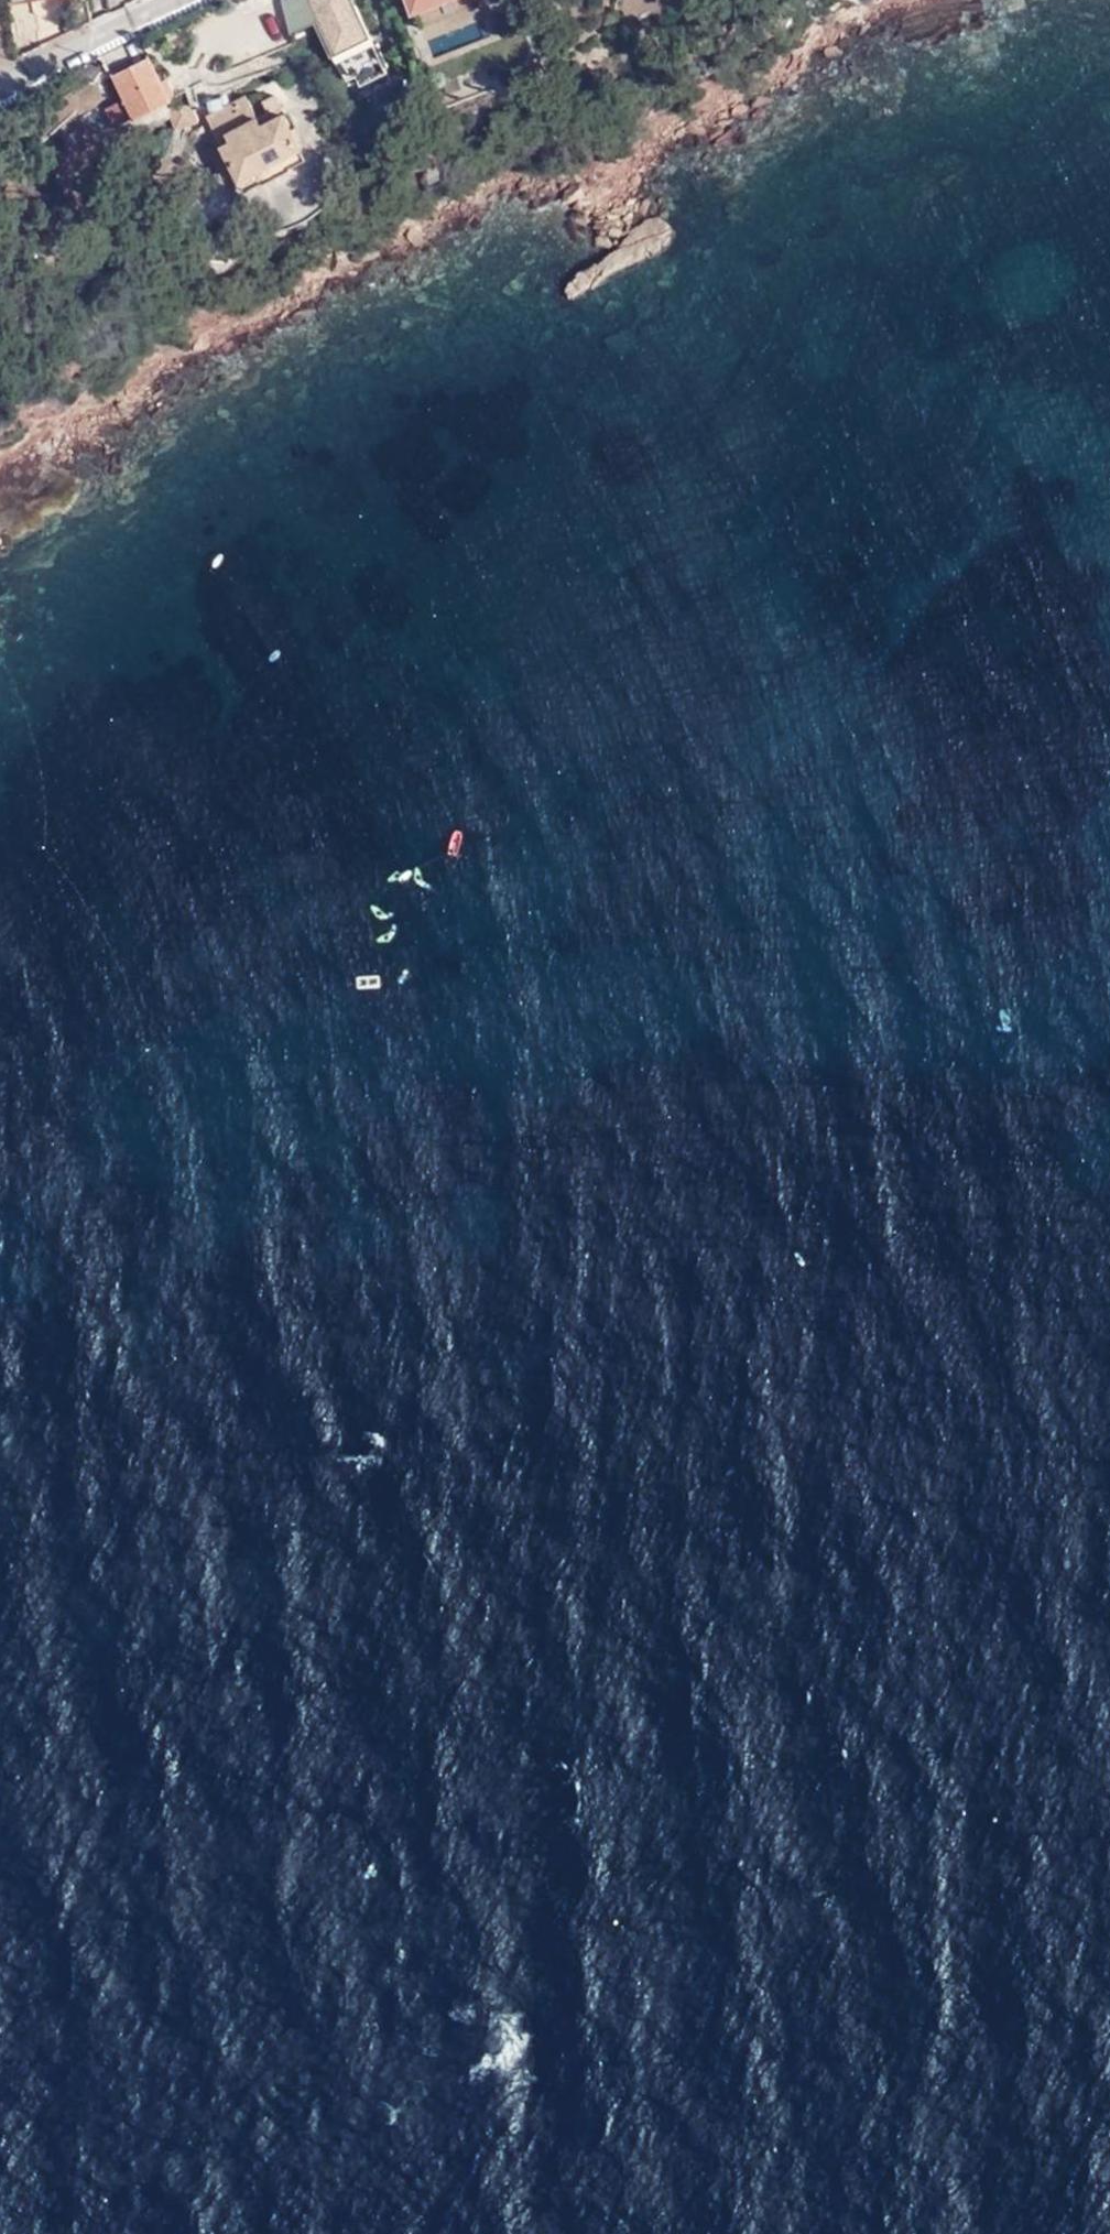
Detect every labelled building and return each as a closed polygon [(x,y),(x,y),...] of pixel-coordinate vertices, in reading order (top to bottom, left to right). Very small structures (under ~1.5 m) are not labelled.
[(213,71),(295,42),(291,31),(313,23),(305,0),(252,0),(195,20),(213,71)] [(328,54),(369,41),(355,0),(310,0),(328,54)] [(443,0),(411,0),(416,11),(443,0)] [(416,11),(421,22),(476,0),(443,0),(416,11)] [(168,102),(172,100),(171,98),(160,78),(149,56),(113,75),(125,98),(106,106),(115,126),(135,117),(136,118),(168,102)] [(160,78),(171,98),(179,95),(169,74),(160,78)] [(179,95),(171,98),(172,100),(168,102),(175,118),(196,109),(187,91),(179,95)] [(255,171),(284,156),(299,149),(283,117),(273,121),(269,113),(256,119),(245,98),(207,117),(239,179),(255,171)]
